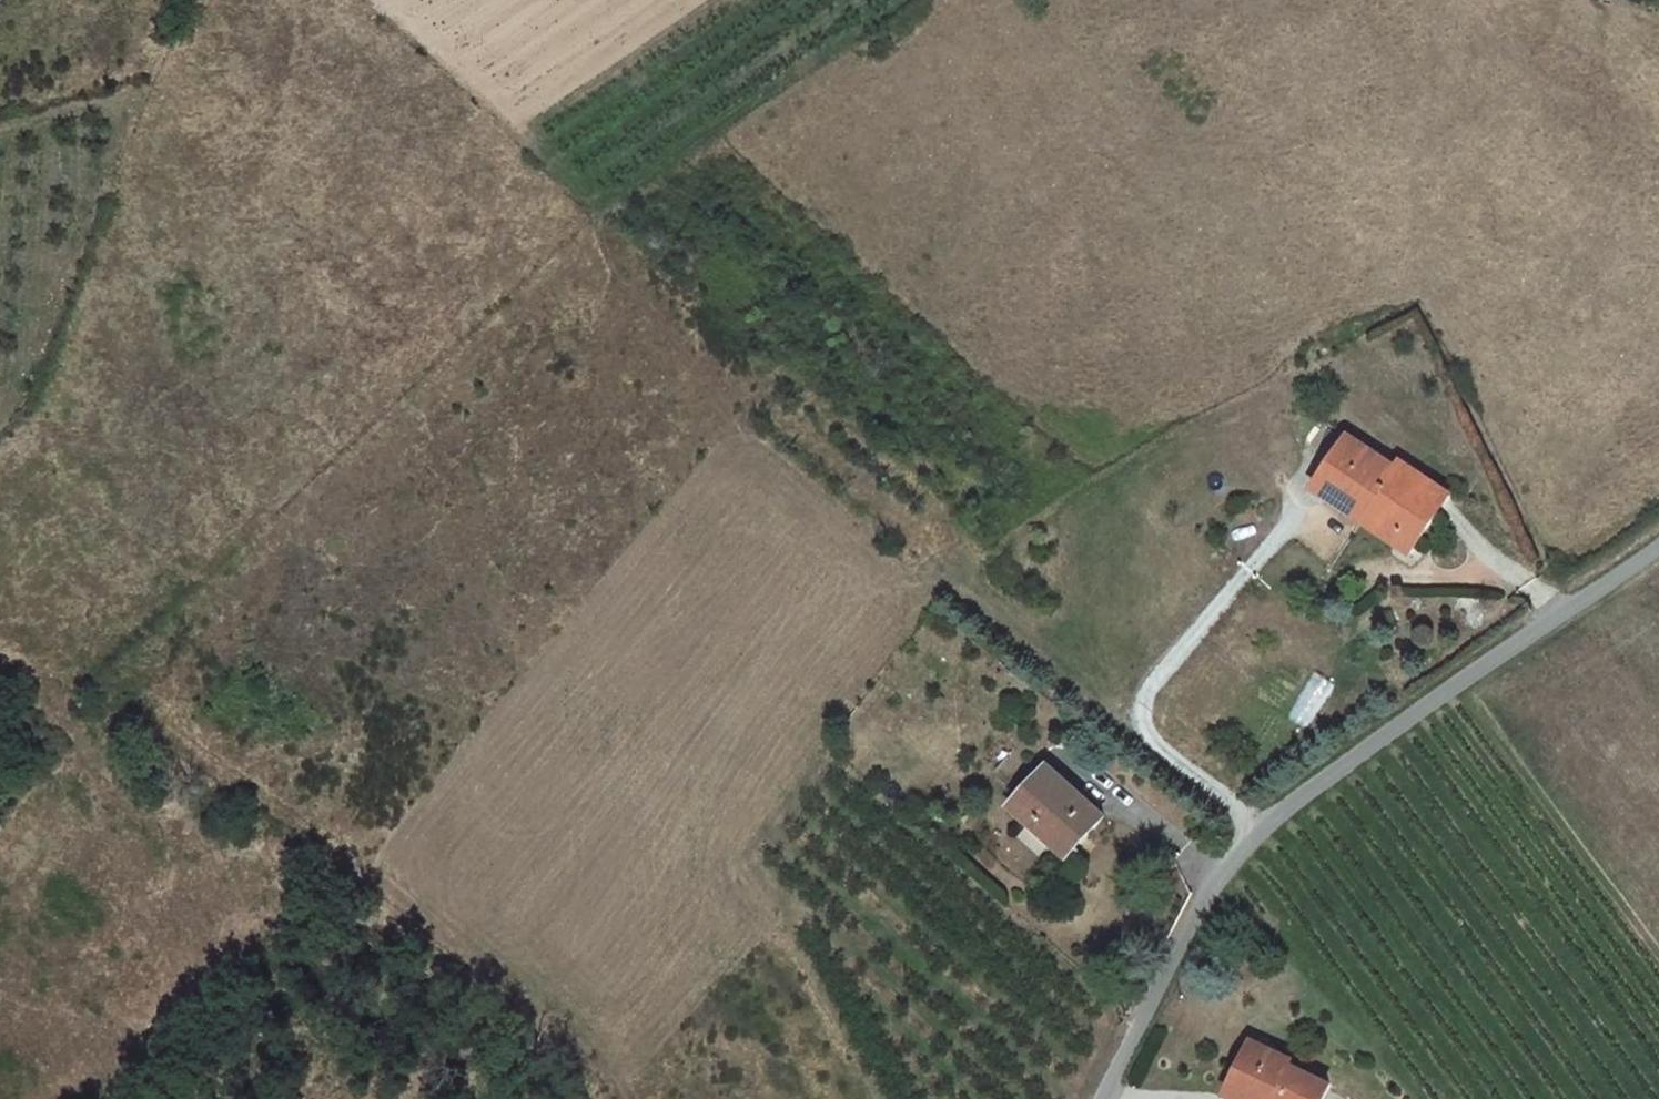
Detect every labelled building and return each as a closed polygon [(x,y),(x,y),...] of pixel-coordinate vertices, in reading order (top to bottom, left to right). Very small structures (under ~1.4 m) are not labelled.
[(1342,434),(1306,488),(1358,520),(1404,550),(1412,538),(1442,491),(1396,461),(1393,467),(1342,434)] [(94,699),(86,691),(75,701),(86,709),(94,699)] [(1006,804),(1063,855),(1097,816),(1040,764),(1006,804)] [(1230,1098),(1319,1098),(1324,1088),(1285,1069),(1289,1062),(1250,1042),(1222,1095),(1230,1098)]
